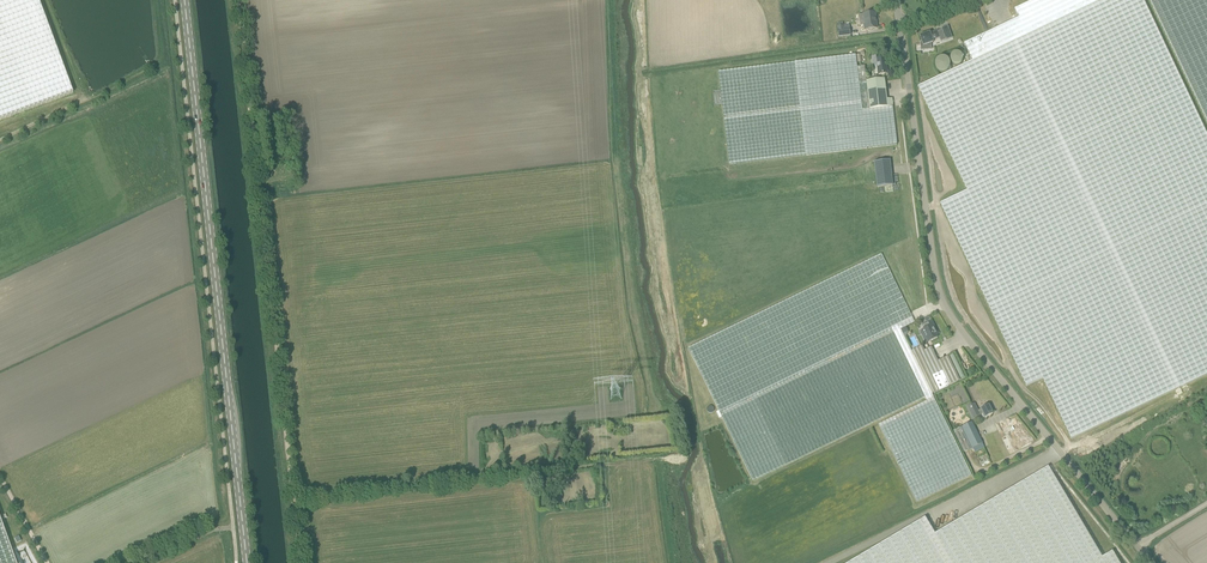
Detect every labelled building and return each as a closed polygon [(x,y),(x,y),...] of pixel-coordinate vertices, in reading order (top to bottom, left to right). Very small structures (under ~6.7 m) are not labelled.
[(73,93),(38,0),(0,0),(0,120),(73,93)] [(918,86),(967,190),(940,203),(990,308),(1027,386),(1043,378),(1072,439),(1206,375),(1206,135),(1143,0),(1034,0),(1014,9),(1019,18),(964,43),(972,61),(918,86)] [(1206,122),(1206,0),(1149,0),(1206,122)] [(864,14),(859,15),(860,25),(864,25),(865,29),(877,28),(875,12),(869,13),(864,14)] [(837,23),(838,37),(851,35),(850,25),(844,26),(843,23),(837,23)] [(952,38),(948,27),(942,29),(946,40),(952,38)] [(940,38),(937,31),(930,34),(930,33),(927,34),(923,35),(920,36),(922,42),(920,42),(921,46),(931,46),(931,43),(933,42),(932,40),(940,38)] [(723,105),(730,164),(805,155),(897,145),(893,107),(892,99),(887,99),(884,79),(867,81),(865,68),(858,69),(857,62),(856,55),(718,71),(721,91),(713,92),(715,106),(723,105)] [(878,75),(887,73),(885,58),(878,59),(878,56),(871,57),(873,66),(877,65),(878,75)] [(890,160),(874,162),(877,187),(893,185),(890,160)] [(882,254),(688,348),(715,404),(719,411),(716,412),(717,413),(720,419),(722,418),(724,422),(753,481),(871,424),(925,397),(927,401),(879,424),(890,448),(916,502),(972,475),(932,394),(954,383),(960,380),(948,356),(938,361),(931,347),(924,351),(922,346),(912,352),(903,334),(901,329),(906,327),(915,322),(910,313),(882,254)] [(949,294),(957,292),(954,284),(947,286),(949,294)] [(929,342),(937,338),(936,335),(938,334),(932,320),(923,325),(925,329),(923,330),(929,342)] [(983,413),(985,418),(986,417),(987,418),(988,416),(993,414),(992,413),(993,412),(992,410),(991,410),(989,405),(981,409),(978,411),(974,404),(968,407),(973,418),(979,415),(983,413)] [(962,427),(953,431),(964,453),(972,449),(973,452),(984,447),(972,422),(967,425),(962,427)] [(1112,551),(1102,557),(1048,466),(935,534),(925,517),(848,562),(1119,562),(1112,551)] [(0,520),(0,562),(15,562),(0,520)]
